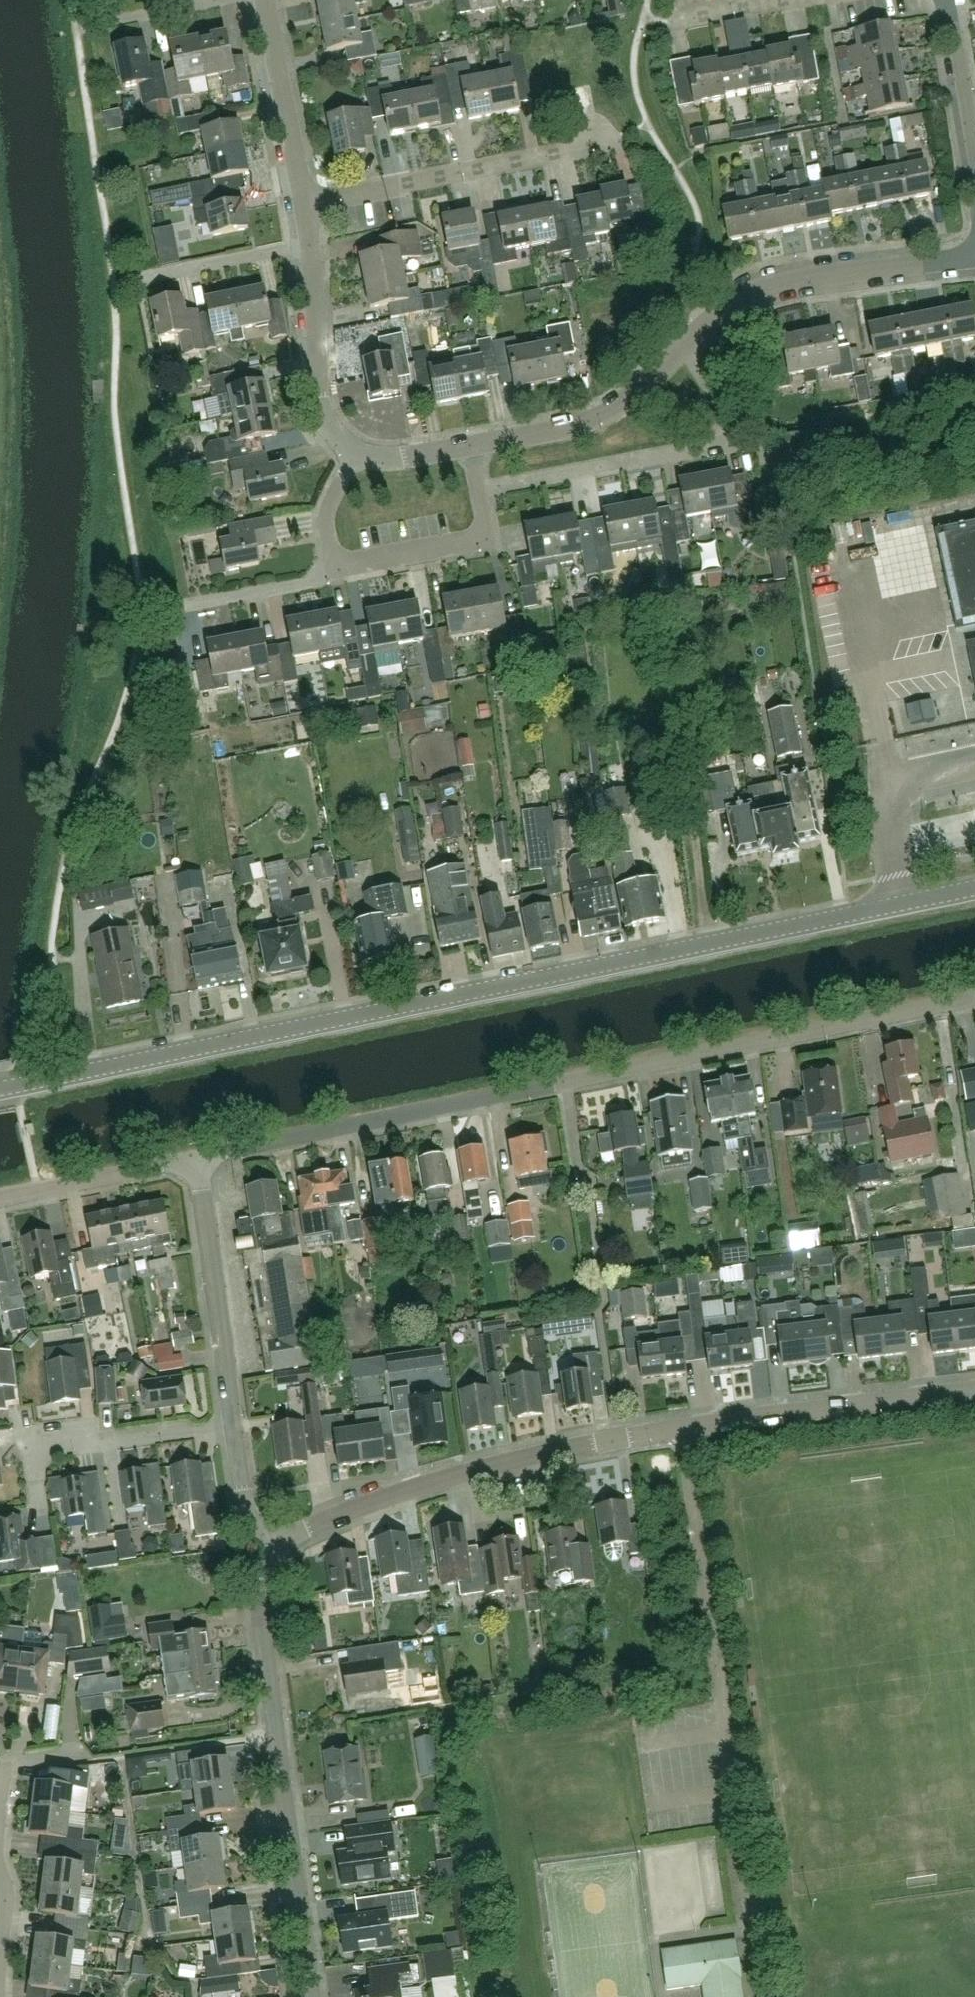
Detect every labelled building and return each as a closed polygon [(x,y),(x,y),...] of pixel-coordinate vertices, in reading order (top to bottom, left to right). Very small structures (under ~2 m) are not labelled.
[(357,20),(354,6),(366,3),(365,0),(320,0),(316,1),(321,27),(357,20)] [(405,9),(430,4),(429,0),(404,0),(405,9)] [(496,0),(454,0),(457,16),(497,8),(496,0)] [(357,20),(321,27),(326,53),(345,49),(347,63),(376,57),(371,32),(359,34),(357,20)] [(898,52),(893,24),(854,31),(858,48),(847,50),(847,48),(836,50),(839,62),(849,60),(849,61),(898,52)] [(198,40),(206,79),(224,75),(227,89),(248,85),(243,58),(230,60),(225,34),(198,40)] [(750,39),(739,41),(742,54),(752,52),(750,39)] [(176,72),(164,74),(170,101),(191,97),(188,83),(206,79),(198,40),(170,46),(176,72)] [(739,41),(728,43),(731,56),(742,54),(739,41)] [(143,107),(170,101),(164,74),(163,69),(150,71),(144,42),(114,49),(123,89),(139,85),(143,107)] [(774,88),(773,88),(774,90),(799,85),(793,57),(792,48),(766,53),(767,56),(768,56),(774,88)] [(865,87),(904,80),(898,52),(849,61),(851,73),(862,71),(865,87)] [(528,82),(522,53),(497,58),(500,71),(485,74),(486,78),(493,115),(518,110),(513,85),(528,82)] [(793,57),(799,85),(819,82),(814,53),(793,57)] [(773,88),(774,88),(768,56),(767,56),(753,59),(743,61),(749,93),(773,88)] [(724,97),(749,93),(743,61),(732,63),(718,65),(718,62),(717,62),(724,97)] [(694,76),(700,104),(725,99),(724,97),(717,62),(693,67),(694,76)] [(493,115),(486,78),(471,81),(467,64),(443,68),(445,76),(449,98),(463,95),(468,120),(493,115)] [(451,104),(449,98),(445,76),(420,81),(422,93),(407,96),(414,131),(440,125),(436,107),(451,104)] [(694,76),(674,80),(679,108),(700,104),(694,76)] [(909,108),(904,80),(865,87),(844,91),(846,103),(867,99),(870,115),(909,108)] [(371,110),(372,119),(385,117),(389,136),(414,131),(407,96),(393,99),(391,87),(367,91),(371,110)] [(175,120),(171,102),(158,105),(161,123),(175,120)] [(376,137),(372,119),(371,110),(329,118),(337,157),(364,152),(362,140),(376,137)] [(207,157),(243,149),(238,124),(208,130),(205,116),(176,122),(179,136),(202,131),(207,157)] [(889,120),(895,148),(905,146),(906,146),(901,118),(889,120)] [(920,147),(931,146),(928,130),(917,132),(920,147)] [(752,167),(771,162),(765,140),(746,146),(752,167)] [(905,146),(895,148),(905,201),(931,196),(925,165),(923,165),(921,154),(907,157),(905,146)] [(890,171),(874,174),(880,206),(905,201),(895,148),(885,150),(890,171)] [(192,200),(218,195),(221,195),(219,180),(248,174),(243,149),(207,157),(212,181),(189,186),(192,200)] [(855,211),(880,206),(874,174),(858,177),(854,156),(845,158),(844,158),(855,211)] [(830,216),(855,211),(844,158),(835,160),(839,181),(823,184),(824,191),(831,222),(830,216)] [(805,227),(831,222),(824,191),(809,194),(805,171),(795,173),(805,227)] [(780,232),(805,227),(795,173),(786,175),(790,197),(774,200),(780,232)] [(780,232),(774,200),(759,203),(754,181),(745,183),(755,237),(780,232)] [(729,242),(755,237),(745,183),(736,185),(740,207),(723,210),(729,242)] [(608,227),(608,226),(633,221),(638,245),(652,242),(646,212),(632,215),(626,185),(599,190),(601,196),(602,196),(608,227)] [(220,208),(218,195),(192,200),(198,228),(209,225),(211,238),(247,230),(246,225),(248,224),(248,223),(245,211),(243,212),(242,204),(220,208)] [(582,231),(568,233),(571,251),(574,264),(588,261),(585,245),(597,243),(595,236),(610,233),(608,226),(608,227),(602,196),(601,196),(576,201),(582,231)] [(523,212),(530,247),(545,244),(547,256),(571,251),(568,233),(566,222),(552,225),(548,207),(523,212)] [(492,259),(493,266),(517,262),(515,250),(530,247),(523,212),(496,217),(500,235),(487,238),(488,241),(492,259)] [(475,272),(481,270),(487,300),(500,298),(493,266),(492,259),(480,261),(479,257),(481,257),(479,247),(472,214),(443,220),(449,253),(447,254),(449,264),(455,263),(457,269),(469,266),(470,268),(475,272)] [(183,249),(195,245),(190,230),(178,234),(183,249)] [(416,232),(408,234),(383,238),(386,253),(360,258),(365,284),(403,276),(400,260),(421,256),(416,232)] [(406,292),(403,276),(365,284),(370,309),(396,304),(398,318),(423,313),(419,290),(406,292)] [(264,290),(235,296),(242,329),(270,324),(273,339),(288,336),(280,302),(267,305),(264,290)] [(198,319),(205,351),(217,349),(214,336),(230,332),(232,344),(245,341),(242,329),(235,296),(207,302),(210,316),(198,319)] [(205,351),(198,319),(197,312),(185,315),(181,299),(152,305),(160,340),(182,336),(186,355),(205,351)] [(955,367),(965,365),(960,343),(974,340),(974,332),(970,308),(945,313),(955,367)] [(945,313),(920,318),(926,349),(942,346),(946,368),(955,367),(945,313)] [(920,318),(895,322),(905,376),(914,374),(910,352),(926,349),(920,318)] [(905,376),(895,322),(869,327),(875,359),(892,355),(896,378),(905,376)] [(533,348),(540,384),(566,379),(562,357),(575,354),(569,324),(546,329),(549,345),(533,348)] [(832,379),(855,375),(852,362),(860,360),(858,348),(850,350),(849,346),(837,348),(833,330),(808,335),(814,370),(829,367),(832,379)] [(814,370),(808,335),(782,340),(785,358),(774,360),(779,389),(791,387),(789,375),(803,372),(806,384),(817,382),(814,370)] [(364,362),(372,400),(399,394),(396,380),(411,377),(403,336),(379,340),(382,358),(364,362)] [(540,384),(533,348),(517,351),(515,339),(492,343),(497,369),(511,367),(515,389),(540,384)] [(462,400),(488,395),(485,380),(498,377),(497,369),(492,343),(491,340),(477,342),(478,348),(453,352),(455,364),(462,400)] [(462,400),(455,364),(430,369),(427,352),(413,355),(418,383),(432,380),(437,404),(462,400)] [(210,379),(214,400),(220,399),(225,419),(222,419),(223,420),(234,418),(270,410),(269,403),(270,403),(270,402),(267,389),(266,390),(265,384),(242,389),(239,373),(210,379)] [(253,441),(276,436),(275,430),(276,430),(273,418),(274,418),(273,417),(272,417),(270,410),(234,418),(237,431),(233,431),(230,434),(231,440),(209,445),(205,452),(208,467),(230,462),(230,463),(257,457),(253,441)] [(840,430),(829,432),(832,446),(842,445),(840,430)] [(266,455),(257,457),(230,463),(236,492),(248,489),(251,504),(288,496),(282,466),(269,469),(266,455)] [(729,526),(740,524),(741,532),(755,529),(749,499),(736,502),(730,472),(704,477),(711,514),(712,519),(728,517),(729,526)] [(711,514),(704,477),(679,482),(684,512),(671,514),(674,530),(676,544),(691,541),(686,518),(711,514)] [(676,544),(674,530),(660,532),(655,502),(628,507),(637,550),(653,547),(652,541),(661,539),(666,562),(679,559),(676,544)] [(611,549),(620,547),(621,553),(637,550),(628,507),(604,512),(610,542),(596,545),(601,575),(615,572),(611,549)] [(601,575),(596,545),(582,547),(576,517),(550,522),(559,566),(575,563),(573,556),(583,554),(587,577),(601,575)] [(221,544),(226,571),(226,572),(260,565),(257,548),(277,544),(271,518),(230,526),(233,542),(221,544)] [(537,587),(534,571),(559,566),(550,522),(525,527),(531,557),(518,560),(523,589),(537,587)] [(936,532),(937,538),(956,625),(957,632),(974,629),(974,524),(936,532)] [(783,540),(766,543),(768,556),(784,553),(783,540)] [(470,594),(478,635),(505,630),(509,651),(522,648),(516,617),(504,619),(499,589),(470,594)] [(453,640),(478,635),(470,594),(444,599),(449,629),(437,631),(442,661),(456,658),(453,640)] [(701,596),(685,598),(687,611),(703,609),(701,596)] [(425,641),(429,663),(442,661),(437,631),(424,634),(418,604),(391,609),(398,646),(399,645),(425,641)] [(401,653),(399,645),(398,646),(391,609),(367,614),(374,652),(383,650),(384,656),(401,653)] [(312,618),(319,655),(345,650),(349,672),(363,670),(361,659),(357,640),(344,643),(338,613),(312,618)] [(279,655),(283,679),(284,685),(298,682),(294,659),(319,655),(312,618),(287,622),(292,653),(279,655)] [(236,640),(242,674),(256,672),(259,684),(283,679),(279,655),(278,650),(266,652),(263,635),(236,640)] [(242,674),(236,640),(208,645),(211,662),(195,665),(200,695),(230,689),(228,677),(242,674)] [(966,643),(974,684),(974,641),(966,643)] [(361,659),(363,670),(368,700),(382,697),(375,656),(361,659)] [(446,684),(442,661),(429,664),(433,686),(446,684)] [(769,715),(774,737),(797,732),(793,710),(769,715)] [(423,711),(398,715),(401,733),(426,728),(423,711)] [(797,732),(774,737),(778,758),(802,753),(797,732)] [(476,766),(472,741),(461,742),(465,768),(476,766)] [(602,774),(597,741),(582,742),(586,776),(602,774)] [(792,766),(776,769),(779,784),(780,790),(785,789),(790,812),(815,806),(808,773),(794,775),(792,766)] [(759,852),(760,851),(752,808),(752,804),(739,807),(732,773),(707,778),(714,813),(727,810),(737,856),(759,852)] [(780,790),(779,784),(774,785),(779,815),(785,814),(786,821),(791,820),(797,844),(821,839),(815,806),(790,812),(785,789),(780,790)] [(752,808),(760,851),(759,852),(760,853),(771,851),(773,861),(799,856),(797,844),(791,820),(786,821),(785,814),(779,815),(774,785),(749,791),(752,804),(752,808)] [(627,787),(606,791),(602,792),(606,817),(605,817),(608,835),(606,836),(610,859),(611,859),(631,854),(635,853),(626,816),(632,815),(627,787)] [(413,808),(397,811),(403,848),(420,845),(416,821),(415,821),(413,808)] [(967,826),(974,825),(974,809),(966,810),(967,826)] [(448,840),(464,837),(461,817),(453,818),(452,810),(443,812),(448,840)] [(444,814),(432,816),(436,841),(447,839),(444,814)] [(551,826),(554,853),(572,850),(568,822),(551,824),(550,814),(524,816),(525,829),(526,829),(551,826)] [(516,862),(512,824),(499,826),(504,863),(516,862)] [(531,869),(544,868),(556,866),(554,853),(551,826),(526,829),(531,869)] [(638,884),(631,854),(611,859),(626,930),(665,922),(656,880),(638,884)] [(334,878),(329,855),(313,858),(318,882),(334,878)] [(591,891),(593,890),(590,872),(589,872),(585,855),(573,857),(569,864),(571,875),(573,876),(571,879),(570,879),(582,939),(599,936),(594,914),(598,913),(596,903),(594,903),(591,891)] [(455,929),(460,928),(464,944),(481,940),(475,909),(473,901),(465,866),(446,870),(452,900),(449,900),(455,929)] [(594,914),(599,936),(620,931),(610,881),(609,882),(606,868),(590,872),(593,890),(591,891),(594,903),(596,903),(598,913),(594,914)] [(442,948),(464,944),(460,928),(455,929),(449,900),(452,900),(446,870),(429,874),(436,908),(434,909),(436,917),(442,948)] [(179,893),(204,888),(201,873),(176,878),(179,893)] [(287,874),(268,878),(274,906),(272,906),(278,936),(262,939),(269,975),(306,968),(295,916),(314,912),(311,898),(292,902),(287,874)] [(114,904),(133,900),(129,880),(109,884),(114,904)] [(373,922),(356,925),(364,964),(396,958),(388,919),(407,915),(401,887),(367,894),(373,922)] [(179,893),(182,907),(201,904),(206,928),(195,930),(196,937),(188,939),(192,956),(193,956),(200,991),(219,987),(214,945),(217,945),(213,925),(212,925),(209,914),(207,902),(204,888),(179,893)] [(560,945),(550,898),(549,892),(520,897),(524,914),(523,914),(530,951),(560,945)] [(500,896),(481,899),(493,958),(525,952),(517,916),(504,918),(500,896)] [(214,945),(219,987),(243,981),(232,929),(218,932),(214,913),(209,914),(212,925),(213,925),(217,945),(214,945)] [(144,1001),(129,931),(93,939),(108,1009),(144,1001)] [(919,1077),(912,1045),(902,1047),(901,1044),(893,1046),(893,1049),(888,1050),(891,1065),(885,1066),(893,1106),(911,1103),(907,1079),(919,1077)] [(837,1070),(824,1072),(822,1068),(810,1070),(809,1074),(805,1074),(808,1100),(782,1104),(786,1133),(808,1131),(807,1119),(842,1114),(837,1070)] [(962,1077),(966,1101),(974,1099),(974,1074),(962,1077)] [(741,1140),(740,1141),(746,1175),(771,1171),(767,1150),(756,1152),(750,1117),(756,1116),(750,1079),(731,1082),(741,1140)] [(726,1143),(740,1141),(741,1140),(731,1082),(706,1087),(713,1124),(722,1122),(726,1143)] [(693,1154),(684,1098),(652,1103),(654,1115),(651,1116),(653,1129),(656,1129),(661,1159),(693,1154)] [(966,1105),(971,1130),(974,1129),(974,1103),(966,1105)] [(624,1151),(626,1164),(626,1168),(622,1168),(626,1200),(651,1196),(647,1165),(639,1166),(637,1150),(640,1149),(640,1148),(647,1147),(645,1131),(638,1132),(635,1116),(623,1118),(621,1115),(616,1116),(615,1119),(610,1119),(612,1135),(600,1137),(602,1155),(624,1151)] [(865,1118),(844,1122),(849,1147),(870,1143),(865,1118)] [(885,1129),(892,1163),(935,1154),(928,1120),(885,1129)] [(33,1125),(26,1127),(27,1132),(28,1136),(32,1135),(35,1134),(33,1125)] [(511,1144),(516,1179),(518,1178),(520,1191),(533,1189),(531,1177),(546,1174),(543,1154),(548,1153),(545,1134),(525,1137),(526,1142),(511,1144)] [(844,1144),(826,1150),(830,1163),(848,1158),(844,1144)] [(459,1154),(464,1184),(463,1184),(469,1220),(482,1217),(480,1207),(482,1206),(477,1183),(490,1181),(485,1149),(482,1150),(479,1147),(472,1149),(470,1152),(459,1154)] [(707,1176),(708,1176),(723,1174),(718,1149),(703,1151),(707,1176)] [(454,1188),(451,1170),(448,1170),(445,1156),(421,1160),(427,1192),(432,1218),(446,1215),(444,1203),(448,1202),(446,1189),(454,1188)] [(404,1158),(389,1161),(390,1166),(371,1169),(378,1208),(414,1202),(407,1162),(404,1163),(404,1158)] [(346,1173),(323,1177),(328,1209),(334,1247),(345,1245),(339,1207),(356,1204),(353,1188),(349,1189),(346,1173)] [(966,1215),(958,1173),(931,1179),(939,1220),(966,1215)] [(313,1211),(328,1209),(323,1177),(300,1181),(303,1198),(299,1199),(302,1213),(300,1213),(305,1239),(317,1237),(313,1211)] [(707,1179),(688,1182),(693,1213),(712,1211),(707,1179)] [(277,1184),(248,1188),(253,1219),(282,1215),(277,1184)] [(854,1194),(861,1236),(873,1234),(865,1192),(854,1194)] [(163,1202),(143,1206),(152,1248),(154,1257),(164,1255),(163,1246),(172,1244),(163,1202)] [(533,1222),(530,1202),(510,1206),(516,1241),(534,1238),(531,1222),(533,1222)] [(642,1229),(660,1225),(655,1202),(637,1206),(642,1229)] [(152,1248),(143,1206),(124,1210),(131,1244),(133,1252),(152,1248)] [(131,1244),(124,1210),(105,1214),(114,1256),(120,1255),(118,1247),(131,1244)] [(249,1268),(266,1373),(318,1364),(302,1261),(295,1213),(282,1215),(253,1219),(238,1221),(245,1269),(249,1268)] [(116,1266),(114,1256),(105,1214),(86,1218),(93,1250),(83,1252),(87,1272),(116,1266)] [(952,1218),(955,1231),(974,1227),(974,1222),(974,1214),(952,1218)] [(452,1218),(456,1244),(472,1241),(467,1215),(452,1218)] [(376,1218),(361,1221),(364,1241),(367,1250),(381,1247),(376,1218)] [(364,1241),(361,1221),(361,1220),(347,1222),(351,1243),(364,1241)] [(510,1245),(508,1226),(507,1221),(485,1224),(488,1248),(510,1245)] [(31,1279),(50,1275),(56,1303),(77,1298),(69,1260),(57,1263),(51,1234),(23,1240),(31,1279)] [(883,1255),(881,1243),(872,1245),(874,1256),(883,1255)] [(4,1315),(26,1310),(17,1269),(5,1272),(0,1247),(0,1298),(4,1315)] [(162,1292),(175,1289),(168,1259),(149,1263),(151,1276),(158,1274),(162,1292)] [(755,1263),(744,1264),(745,1281),(756,1280),(755,1263)] [(130,1266),(104,1271),(108,1285),(119,1283),(121,1290),(134,1288),(130,1266)] [(927,1269),(911,1271),(915,1298),(930,1296),(927,1269)] [(657,1289),(659,1300),(676,1297),(674,1285),(657,1289)] [(648,1317),(644,1292),(622,1294),(626,1320),(648,1317)] [(694,1332),(705,1331),(710,1371),(733,1369),(727,1320),(727,1318),(705,1320),(701,1295),(689,1296),(691,1312),(694,1332)] [(953,1317),(958,1352),(974,1349),(974,1297),(963,1298),(965,1315),(953,1317)] [(890,1314),(879,1315),(884,1357),(907,1354),(905,1334),(919,1333),(915,1300),(889,1304),(890,1314)] [(934,1354),(958,1352),(953,1317),(942,1318),(940,1301),(927,1302),(934,1354)] [(737,1305),(739,1318),(727,1320),(733,1369),(755,1366),(751,1340),(759,1339),(754,1303),(737,1305)] [(808,1363),(802,1321),(791,1322),(789,1305),(762,1308),(767,1343),(781,1342),(784,1366),(808,1363)] [(842,1334),(843,1334),(839,1310),(839,1306),(817,1309),(811,1305),(801,1306),(802,1321),(808,1363),(811,1363),(811,1364),(814,1366),(818,1366),(822,1366),(825,1364),(828,1362),(828,1360),(831,1360),(828,1336),(842,1334)] [(843,1334),(842,1334),(843,1342),(844,1342),(843,1337),(857,1336),(860,1360),(884,1357),(879,1315),(867,1316),(866,1306),(839,1310),(843,1334)] [(76,1311),(64,1314),(66,1324),(79,1322),(76,1311)] [(659,1332),(661,1344),(665,1377),(687,1374),(683,1338),(694,1336),(694,1332),(691,1312),(679,1314),(680,1322),(658,1324),(659,1332)] [(172,1333),(174,1348),(195,1344),(191,1322),(179,1324),(180,1332),(172,1333)] [(331,1328),(334,1354),(347,1353),(344,1326),(331,1328)] [(643,1380),(665,1377),(661,1344),(659,1332),(638,1334),(637,1329),(625,1330),(628,1351),(639,1350),(643,1380)] [(482,1337),(488,1376),(501,1374),(495,1335),(482,1337)] [(537,1375),(510,1379),(516,1419),(544,1415),(540,1388),(552,1386),(545,1338),(529,1340),(532,1360),(535,1360),(537,1375)] [(53,1405),(81,1401),(77,1372),(89,1370),(85,1345),(46,1351),(48,1365),(47,1365),(53,1405)] [(4,1412),(1,1390),(14,1388),(10,1353),(0,1355),(0,1413),(4,1412)] [(182,1353),(175,1354),(157,1357),(159,1373),(184,1368),(182,1353)] [(564,1376),(569,1411),(594,1408),(590,1384),(602,1382),(598,1355),(576,1358),(578,1374),(564,1376)] [(132,1363),(126,1371),(138,1379),(144,1370),(132,1363)] [(314,1366),(314,1367),(316,1385),(341,1381),(345,1380),(342,1363),(338,1363),(314,1366)] [(303,1387),(316,1385),(314,1367),(288,1371),(289,1385),(302,1383),(303,1387)] [(117,1403),(115,1369),(95,1370),(97,1404),(117,1403)] [(468,1431),(496,1428),(494,1409),(505,1407),(501,1374),(488,1376),(489,1388),(462,1392),(468,1431)] [(182,1378),(142,1383),(147,1412),(186,1406),(182,1378)] [(322,1433),(316,1386),(303,1387),(308,1422),(274,1426),(279,1466),(308,1462),(304,1436),(322,1433)] [(416,1447),(448,1442),(441,1395),(411,1399),(409,1387),(392,1389),(395,1413),(411,1411),(416,1447)] [(390,1409),(379,1411),(356,1414),(358,1430),(363,1465),(386,1462),(383,1436),(394,1435),(390,1409)] [(363,1465),(358,1430),(346,1432),(344,1415),(322,1418),(325,1444),(336,1443),(340,1468),(363,1465)] [(223,1534),(217,1491),(205,1493),(201,1464),(172,1468),(178,1508),(192,1506),(196,1538),(223,1534)] [(126,1510),(146,1507),(149,1529),(168,1526),(159,1465),(146,1467),(146,1472),(121,1475),(126,1510)] [(61,1479),(48,1481),(51,1502),(63,1501),(66,1519),(86,1516),(89,1537),(108,1534),(99,1473),(85,1475),(86,1480),(62,1483),(61,1479)] [(627,1503),(598,1507),(604,1547),(606,1546),(607,1554),(609,1559),(614,1562),(619,1561),(623,1557),(623,1552),(622,1544),(631,1543),(632,1555),(646,1554),(642,1528),(630,1530),(627,1503)] [(0,1521),(0,1564),(18,1562),(19,1573),(42,1570),(39,1542),(25,1543),(22,1518),(0,1521)] [(484,1580),(480,1551),(468,1553),(464,1527),(436,1531),(444,1584),(457,1582),(458,1584),(484,1580)] [(547,1535),(553,1574),(564,1573),(566,1585),(595,1581),(589,1542),(577,1544),(575,1531),(547,1535)] [(131,1532),(116,1534),(120,1562),(137,1559),(135,1546),(133,1547),(131,1532)] [(186,1550),(184,1533),(171,1535),(173,1552),(186,1550)] [(378,1539),(384,1578),(396,1577),(399,1597),(431,1592),(426,1561),(411,1563),(406,1535),(378,1539)] [(480,1551),(484,1580),(486,1596),(505,1593),(503,1582),(523,1579),(525,1594),(539,1592),(533,1557),(522,1559),(519,1539),(491,1543),(492,1550),(480,1551)] [(348,1606),(373,1603),(376,1602),(372,1578),(360,1579),(356,1552),(328,1556),(334,1596),(347,1594),(348,1606)] [(119,1566),(117,1553),(87,1558),(89,1571),(119,1566)] [(109,1607),(90,1610),(95,1641),(126,1636),(123,1617),(111,1619),(109,1607)] [(23,1660),(19,1692),(28,1693),(28,1697),(36,1698),(40,1695),(44,1695),(48,1667),(52,1664),(65,1666),(67,1650),(84,1648),(81,1620),(57,1617),(55,1635),(54,1643),(46,1642),(42,1646),(43,1634),(26,1632),(23,1660)] [(434,1627),(426,1619),(416,1629),(424,1637),(434,1627)] [(153,1650),(160,1649),(161,1656),(210,1649),(207,1629),(173,1634),(171,1622),(149,1626),(153,1650)] [(0,1693),(9,1694),(9,1691),(19,1692),(23,1660),(26,1632),(26,1631),(0,1628),(0,1693)] [(404,1671),(400,1648),(399,1643),(368,1648),(370,1663),(344,1667),(348,1695),(388,1690),(385,1673),(404,1671)] [(210,1651),(210,1649),(161,1656),(165,1676),(213,1670),(213,1668),(217,1667),(215,1650),(210,1651)] [(86,1675),(100,1674),(111,1672),(108,1650),(97,1651),(83,1653),(71,1655),(68,1678),(86,1675)] [(213,1671),(213,1670),(165,1676),(168,1701),(199,1696),(200,1700),(214,1698),(214,1694),(217,1694),(215,1682),(219,1682),(217,1670),(213,1671)] [(164,1725),(160,1701),(128,1705),(132,1730),(164,1725)] [(416,1738),(419,1760),(436,1758),(432,1736),(416,1738)] [(358,1747),(324,1752),(329,1788),(327,1789),(329,1804),(367,1798),(364,1774),(362,1775),(358,1747)] [(212,1760),(210,1748),(177,1752),(180,1773),(194,1771),(196,1789),(231,1784),(228,1758),(212,1760)] [(90,1766),(55,1770),(53,1785),(38,1783),(34,1808),(70,1812),(73,1787),(87,1790),(89,1777),(90,1766)] [(167,1818),(169,1831),(202,1826),(200,1814),(234,1809),(231,1784),(196,1789),(198,1804),(184,1805),(185,1815),(167,1818)] [(65,1850),(97,1854),(99,1841),(83,1839),(67,1837),(68,1826),(70,1812),(34,1808),(31,1834),(67,1839),(65,1850)] [(358,1816),(360,1826),(370,1825),(368,1814),(358,1816)] [(360,1826),(354,1827),(346,1828),(349,1851),(338,1852),(343,1886),(390,1879),(387,1853),(395,1851),(391,1822),(370,1825),(360,1826)] [(184,1852),(187,1867),(221,1862),(223,1862),(225,1859),(224,1848),(221,1846),(219,1846),(218,1836),(203,1838),(202,1826),(169,1831),(170,1843),(172,1854),(184,1852)] [(49,1860),(46,1887),(80,1891),(82,1874),(95,1876),(97,1854),(65,1850),(64,1862),(49,1860)] [(177,1893),(179,1906),(213,1901),(211,1888),(225,1886),(221,1862),(187,1867),(189,1880),(176,1882),(177,1893)] [(88,1930),(90,1917),(76,1916),(80,1891),(46,1887),(42,1912),(58,1914),(56,1926),(88,1930)] [(415,1892),(376,1897),(379,1915),(340,1920),(344,1953),(392,1947),(389,1921),(419,1917),(415,1892)] [(215,1923),(217,1939),(252,1934),(249,1908),(214,1913),(213,1901),(179,1906),(181,1919),(199,1916),(201,1924),(215,1923)] [(37,1961),(71,1965),(74,1941),(87,1942),(88,1930),(56,1926),(55,1937),(40,1936),(37,1961)] [(255,1960),(255,1959),(252,1934),(217,1939),(219,1956),(206,1957),(209,1979),(242,1974),(240,1962),(255,1960)] [(667,1989),(702,1984),(702,1983),(707,1983),(705,1971),(716,1969),(714,1954),(722,1953),(726,1957),(727,1964),(739,1963),(735,1939),(661,1950),(667,1989)] [(427,1954),(432,1978),(455,1974),(451,1949),(427,1954)] [(702,1984),(704,1996),(744,1996),(739,1963),(727,1964),(726,1957),(722,1953),(714,1954),(716,1969),(705,1971),(707,1983),(702,1983),(702,1984)] [(82,1981),(69,1980),(71,1965),(37,1961),(33,1987),(49,1989),(48,1996),(80,1996),(82,1981)] [(362,1991),(356,1992),(357,1996),(422,1996),(421,1988),(401,1991),(401,1987),(413,1985),(410,1964),(370,1970),(373,1989),(362,1991)]
